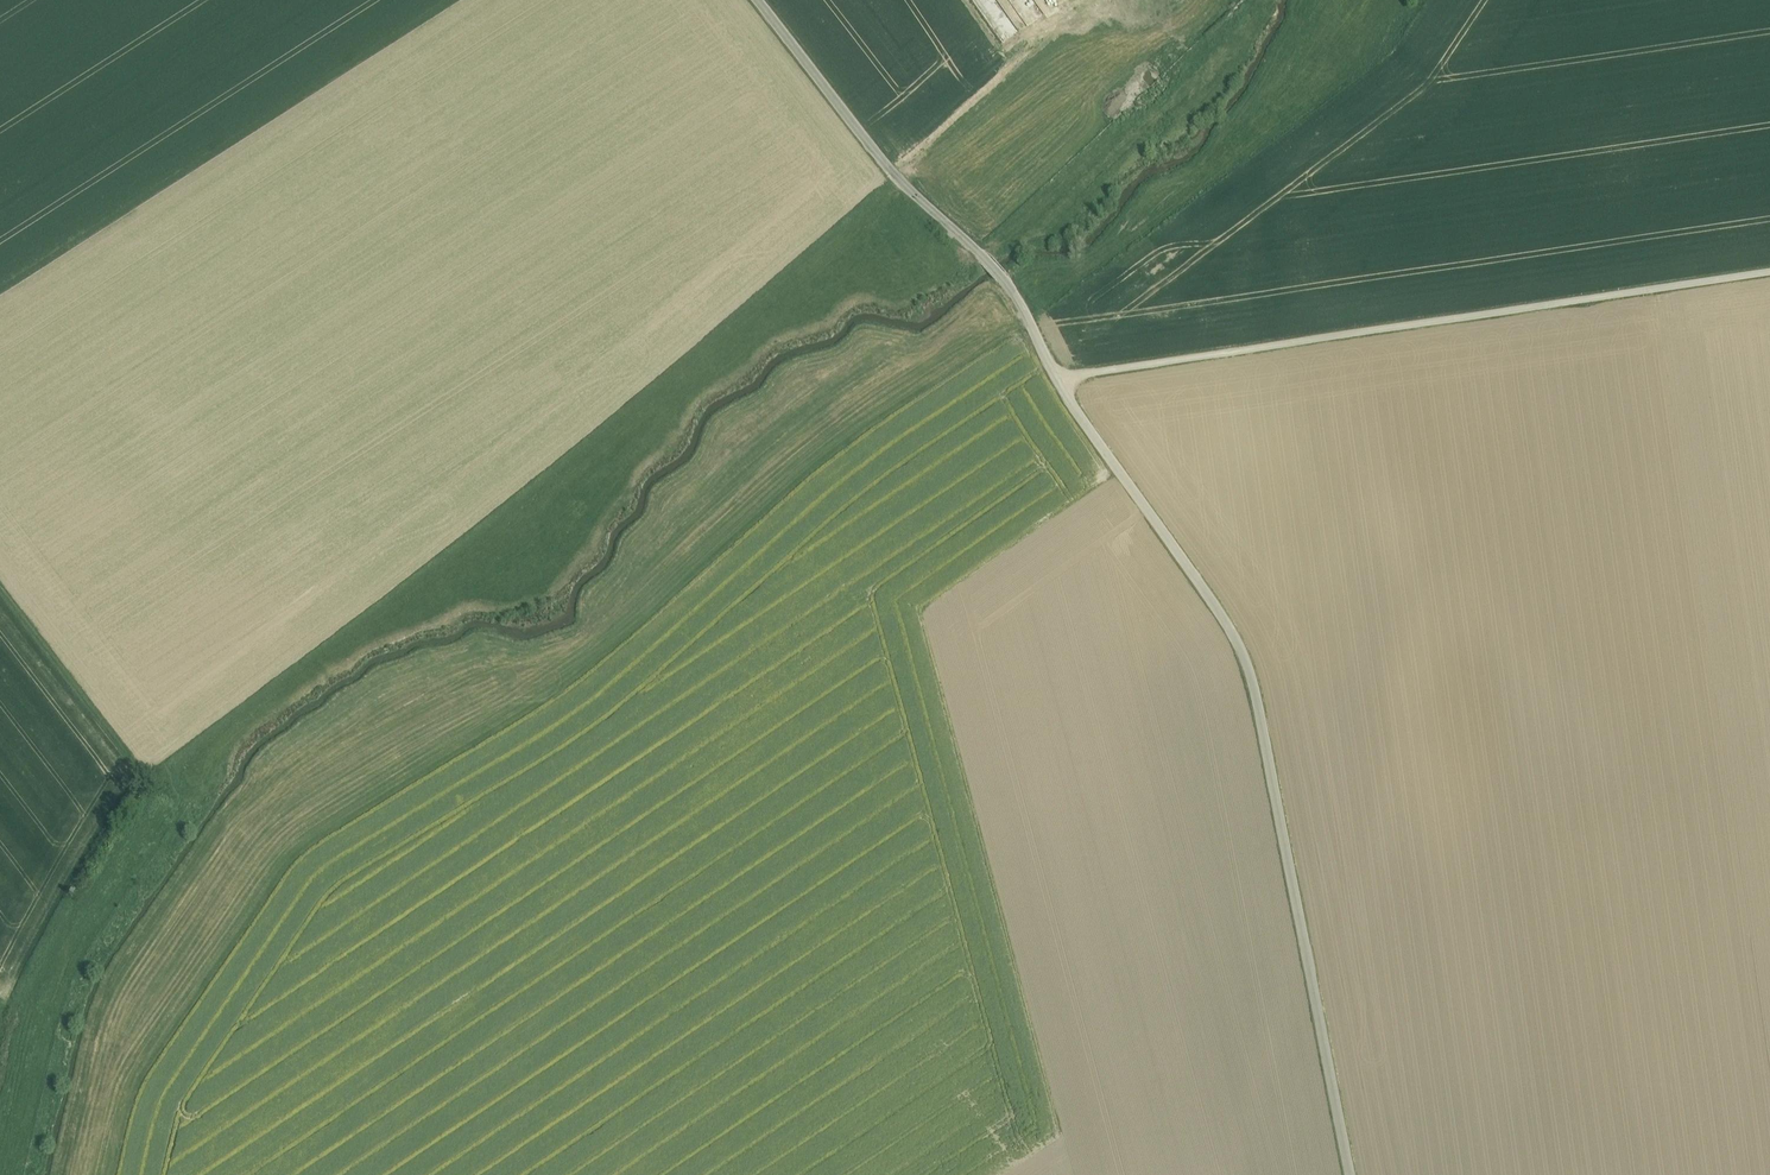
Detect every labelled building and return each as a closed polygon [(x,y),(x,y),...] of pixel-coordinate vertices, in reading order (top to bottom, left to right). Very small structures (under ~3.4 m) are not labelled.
[(1029,25),(1043,14),(1032,0),(1009,0),(1029,25)]
